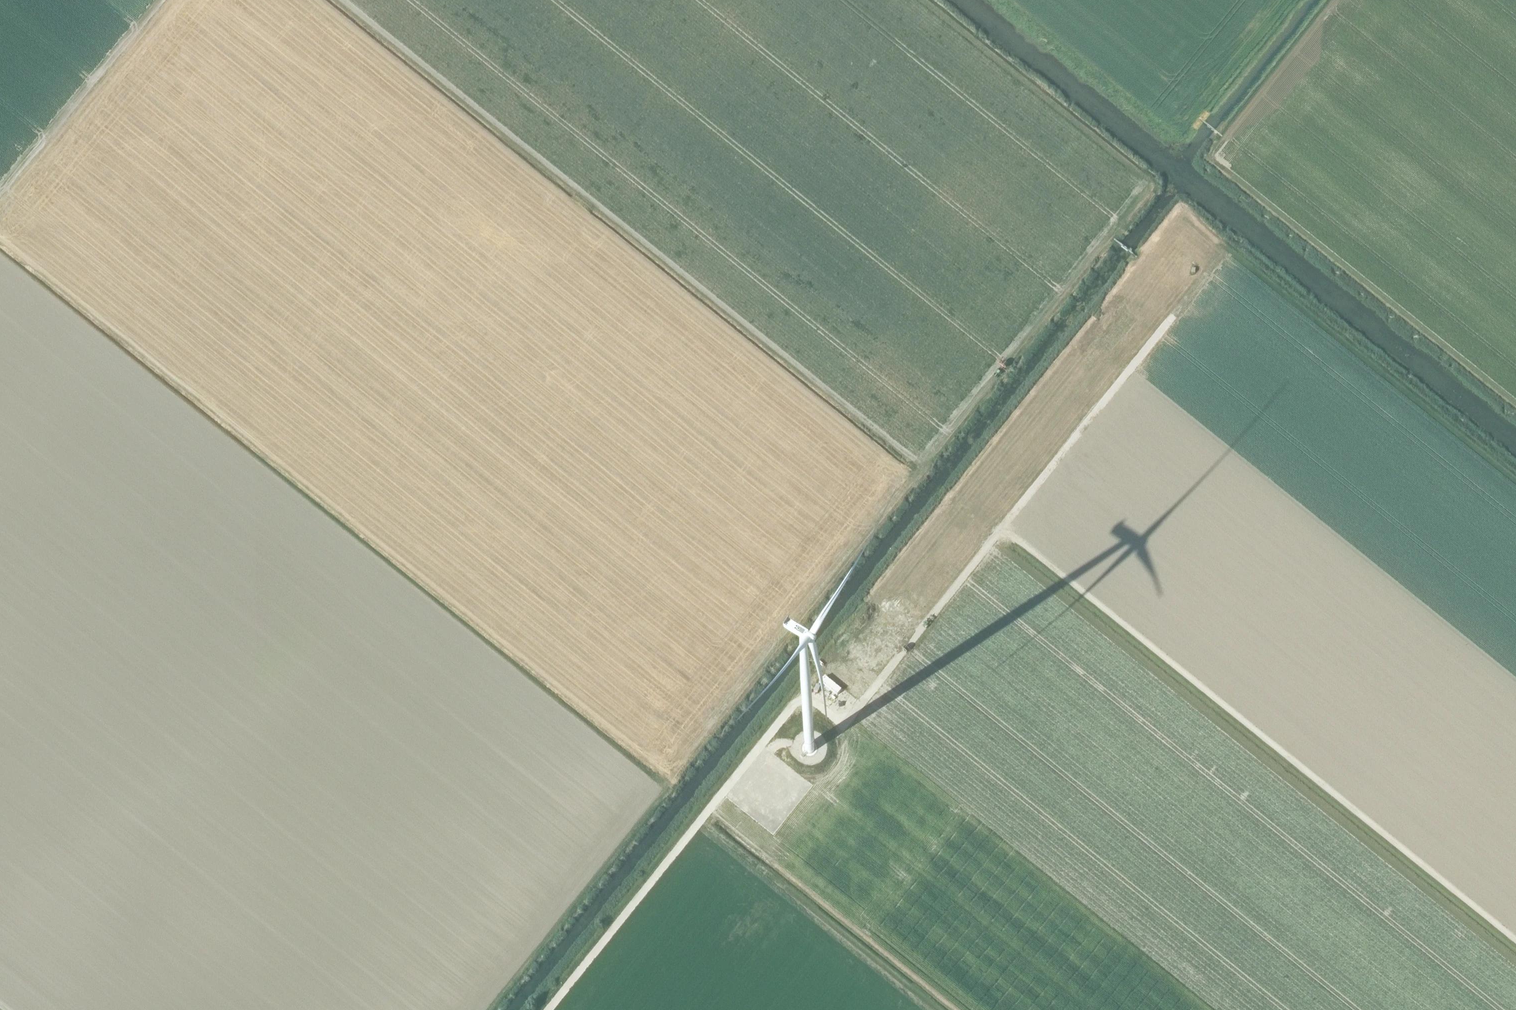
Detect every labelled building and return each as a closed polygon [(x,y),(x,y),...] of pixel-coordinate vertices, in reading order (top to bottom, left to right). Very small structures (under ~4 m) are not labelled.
[(838,694),(822,681),(818,686),(834,699),(838,694)] [(805,747),(805,748),(805,749),(805,750),(805,751),(806,752),(807,753),(808,753),(809,753),(810,753),(811,753),(812,753),(813,752),(814,752),(814,751),(814,750),(815,749),(815,748),(814,747),(814,746),(814,745),(813,745),(812,744),(811,744),(811,743),(810,743),(809,743),(808,744),(807,744),(806,745),(805,746),(805,747)]
